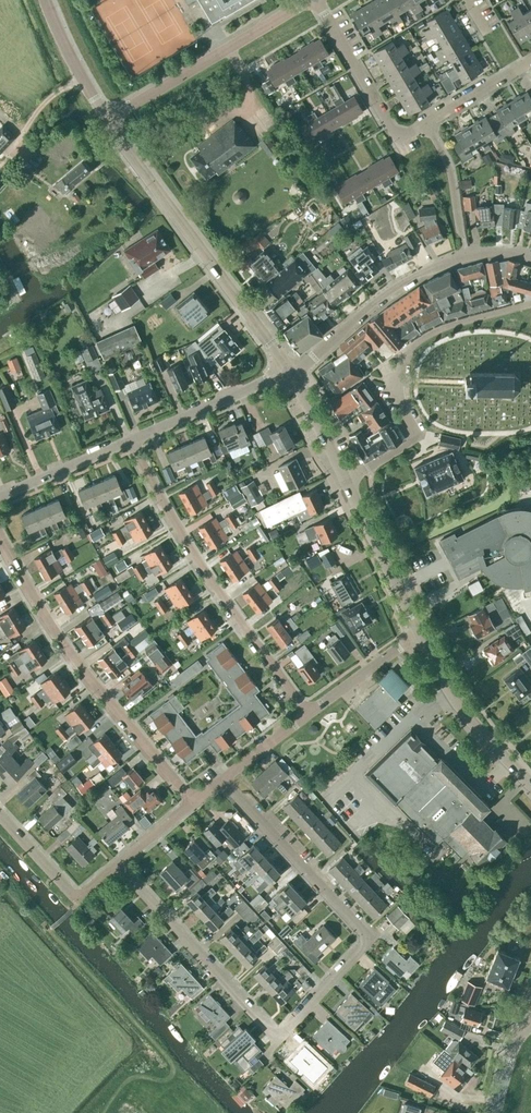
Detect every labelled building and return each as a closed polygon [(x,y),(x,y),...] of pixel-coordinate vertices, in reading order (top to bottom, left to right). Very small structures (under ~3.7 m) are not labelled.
[(211,22),(224,15),(225,17),(253,0),(198,0),(211,22)] [(384,0),(376,0),(372,3),(384,22),(390,18),(394,26),(398,23),(384,0)] [(398,0),(384,0),(398,23),(402,21),(398,13),(404,10),(398,0)] [(411,0),(398,0),(404,10),(410,6),(417,19),(421,17),(421,16),(421,15),(411,0)] [(418,12),(422,9),(418,2),(421,0),(411,0),(418,12)] [(384,22),(372,3),(362,8),(378,35),(382,33),(378,25),(384,22)] [(518,7),(514,10),(530,36),(530,15),(529,11),(523,14),(518,7)] [(370,30),(374,38),(378,35),(362,8),(352,15),(363,34),(370,30)] [(431,28),(423,32),(426,36),(452,20),(446,10),(427,21),(431,28)] [(508,23),(520,42),(530,36),(514,10),(510,12),(515,19),(508,23)] [(452,20),(426,36),(425,36),(426,36),(428,40),(436,36),(439,42),(458,30),(452,20)] [(419,23),(417,24),(420,30),(425,26),(422,21),(421,22),(419,23)] [(438,56),(464,40),(458,30),(439,42),(443,47),(435,52),(438,56)] [(314,43),(313,41),(306,46),(319,68),(323,66),(319,60),(329,54),(320,40),(314,43)] [(451,62),(470,50),(464,40),(438,56),(440,60),(447,56),(451,62)] [(373,53),(379,63),(406,47),(404,43),(396,48),(393,42),(373,53)] [(298,50),(299,52),(293,56),(302,70),(311,65),(315,71),(319,68),(306,46),(298,50)] [(408,52),(406,47),(379,63),(385,73),(405,62),(401,56),(408,52)] [(441,81),(476,60),(470,50),(451,62),(455,68),(447,72),(447,71),(438,76),(441,81)] [(431,52),(428,54),(431,60),(432,59),(437,56),(433,51),(432,51),(431,52)] [(293,76),(302,70),(293,56),(287,59),(286,57),(279,62),(292,84),(296,82),(293,76)] [(463,82),(482,70),(476,60),(441,81),(448,93),(456,88),(451,80),(459,76),(463,82)] [(288,87),(292,84),(279,62),(271,66),(272,68),(266,72),(275,86),(284,81),(288,87)] [(416,64),(408,68),(405,62),(385,73),(391,83),(418,68),(418,67),(416,64)] [(391,83),(397,93),(417,82),(413,76),(420,72),(420,71),(428,66),(426,62),(418,67),(418,68),(391,83)] [(263,83),(268,93),(274,90),(268,80),(263,83)] [(420,88),(417,82),(397,93),(403,104),(430,88),(427,84),(420,88)] [(432,92),(430,88),(403,104),(409,114),(429,102),(425,96),(432,92)] [(528,92),(520,96),(520,95),(516,97),(528,116),(530,120),(530,119),(530,98),(528,92)] [(302,99),(302,100),(305,106),(311,102),(308,96),(304,98),(302,99)] [(344,102),(341,96),(337,98),(350,121),(358,116),(357,115),(363,111),(354,96),(344,102)] [(528,116),(516,97),(513,99),(514,100),(507,104),(517,122),(521,129),(525,126),(522,120),(528,116)] [(342,125),(350,121),(337,98),(333,101),(336,107),(327,112),(336,127),(341,124),(342,125)] [(496,111),(504,125),(500,127),(505,138),(515,132),(511,126),(517,122),(507,104),(506,103),(503,105),(503,106),(496,111)] [(317,118),(314,112),(310,114),(311,116),(323,137),(331,132),(330,130),(336,127),(327,112),(317,118)] [(323,137),(311,116),(310,114),(306,117),(309,122),(300,128),(308,143),(314,139),(315,141),(323,137)] [(495,144),(505,138),(500,127),(494,131),(486,117),(478,121),(478,120),(474,122),(475,123),(486,141),(492,137),(495,144)] [(215,171),(218,175),(255,146),(240,125),(238,126),(232,119),(197,147),(199,150),(190,157),(206,178),(215,171)] [(467,126),(464,128),(476,147),(481,144),(485,150),(490,147),(486,141),(475,123),(468,127),(467,126)] [(15,138),(2,126),(0,129),(0,154),(15,138)] [(470,150),(476,147),(464,128),(461,130),(462,131),(454,135),(459,143),(454,146),(463,163),(473,157),(470,150)] [(260,143),(270,156),(279,148),(269,135),(260,143)] [(488,154),(482,157),(486,165),(492,161),(490,157),(488,154)] [(384,160),(383,158),(375,163),(389,185),(392,183),(389,177),(399,171),(390,156),(384,160)] [(55,184),(64,194),(90,172),(82,162),(55,184)] [(286,163),(280,168),(284,173),(290,168),(289,167),(288,165),(286,163)] [(384,188),(389,185),(375,163),(367,167),(368,169),(363,172),(371,187),(381,182),(384,188)] [(362,193),(371,187),(363,172),(357,176),(356,174),(348,179),(361,201),(365,199),(362,193)] [(357,203),(361,201),(348,179),(341,183),(342,185),(336,188),(344,203),(354,198),(357,203)] [(463,181),(460,181),(461,190),(472,188),(470,179),(467,180),(463,181)] [(76,194),(72,197),(76,203),(81,199),(79,197),(78,196),(76,194)] [(465,197),(467,210),(475,209),(473,196),(465,197)] [(415,216),(407,202),(401,205),(408,219),(415,216)] [(526,202),(523,215),(520,214),(518,227),(530,230),(530,203),(526,202)] [(373,209),(376,220),(398,213),(394,203),(373,209)] [(503,204),(492,204),(492,207),(494,225),(502,225),(514,227),(516,209),(503,208),(503,204)] [(425,220),(423,221),(425,226),(421,228),(428,243),(442,237),(435,219),(436,219),(434,206),(418,208),(420,221),(425,220)] [(476,215),(477,227),(494,225),(492,207),(477,208),(478,215),(476,215)] [(359,220),(353,224),(356,228),(362,224),(361,223),(359,220)] [(338,222),(328,230),(335,239),(345,231),(343,228),(340,225),(338,222)] [(161,235),(157,229),(123,251),(137,272),(140,271),(144,278),(159,269),(154,261),(171,250),(167,245),(161,235)] [(252,238),(262,249),(270,243),(259,232),(252,238)] [(404,237),(410,249),(417,245),(410,233),(404,237)] [(412,257),(405,244),(396,249),(390,237),(381,242),(389,256),(382,260),(387,271),(395,267),(412,257)] [(357,255),(350,260),(353,263),(359,270),(355,273),(363,283),(379,271),(371,261),(376,257),(374,255),(378,253),(372,242),(367,246),(357,255)] [(264,250),(248,263),(265,283),(294,259),(291,256),(281,265),(277,260),(274,262),(264,250)] [(308,274),(316,268),(303,252),(295,258),(265,283),(278,298),(307,273),(308,274)] [(502,289),(505,276),(504,276),(509,261),(498,263),(498,262),(486,264),(491,286),(494,285),(495,287),(489,288),(494,306),(507,302),(504,290),(502,289)] [(514,279),(519,263),(509,261),(504,276),(505,276),(514,279)] [(457,269),(462,286),(470,283),(469,279),(477,277),(478,279),(480,279),(482,287),(487,286),(485,275),(482,262),(457,269)] [(322,271),(314,276),(322,287),(321,288),(334,307),(361,285),(354,276),(353,276),(347,269),(334,280),(330,274),(326,277),(322,271)] [(442,320),(444,319),(466,313),(463,301),(458,289),(450,272),(424,284),(419,286),(380,313),(378,314),(370,320),(368,322),(392,351),(405,342),(419,332),(421,331),(442,320)] [(521,281),(518,291),(530,295),(530,284),(521,281)] [(121,290),(112,297),(121,311),(139,299),(130,285),(125,288),(121,290)] [(481,309),(480,304),(477,304),(474,294),(470,295),(467,287),(462,288),(469,313),(481,309)] [(335,309),(323,292),(321,289),(316,292),(318,295),(305,304),(307,306),(311,310),(307,313),(314,323),(335,309)] [(486,295),(485,291),(483,291),(483,290),(481,289),(476,290),(474,292),(475,293),(474,294),(477,304),(480,304),(481,309),(491,306),(488,294),(486,295)] [(175,306),(193,327),(211,313),(193,292),(175,306)] [(295,309),(294,308),(303,300),(296,292),(291,296),(289,294),(267,312),(280,328),(291,319),(288,315),(295,309)] [(163,305),(168,310),(176,303),(172,298),(163,305)] [(67,303),(64,305),(67,311),(75,307),(71,301),(69,302),(67,303)] [(323,335),(314,323),(307,313),(311,310),(307,306),(296,313),(300,319),(284,330),(288,337),(287,337),(294,346),(295,346),(299,352),(305,348),(323,335)] [(346,354),(363,339),(373,349),(383,340),(368,322),(345,341),(340,346),(346,354)] [(142,342),(134,325),(96,343),(104,360),(142,342)] [(192,343),(204,359),(207,356),(208,357),(212,354),(215,357),(221,365),(240,349),(224,330),(220,325),(197,343),(196,341),(192,343)] [(80,349),(90,372),(101,367),(89,338),(79,342),(82,349),(80,349)] [(363,339),(346,354),(355,364),(373,349),(363,339)] [(205,361),(203,362),(202,360),(204,359),(192,343),(184,348),(188,356),(187,356),(191,365),(189,366),(197,382),(209,377),(207,372),(211,370),(205,361)] [(27,356),(37,381),(46,377),(36,353),(27,356)] [(21,368),(16,357),(7,361),(12,372),(21,368)] [(152,360),(157,371),(165,368),(160,357),(152,360)] [(364,375),(359,367),(356,363),(354,365),(349,357),(335,366),(331,361),(319,369),(318,370),(326,382),(327,381),(336,394),(362,376),(364,375)] [(363,364),(359,367),(364,375),(368,372),(363,364)] [(179,365),(167,370),(169,375),(173,383),(174,382),(178,391),(188,386),(184,378),(185,377),(181,369),(181,370),(179,365)] [(125,386),(117,370),(108,374),(115,390),(125,386)] [(520,389),(520,380),(514,373),(505,373),(469,373),(469,378),(465,378),(465,388),(469,388),(469,394),(504,394),(514,394),(520,389)] [(109,408),(101,389),(92,393),(86,379),(71,386),(85,418),(109,408)] [(138,387),(127,392),(134,411),(158,401),(150,382),(145,384),(143,380),(136,383),(138,387)] [(365,410),(377,402),(367,389),(367,386),(366,385),(364,383),(362,381),(350,390),(331,403),(339,417),(360,402),(365,410)] [(7,410),(15,406),(6,386),(0,388),(0,394),(7,410)] [(44,409),(26,416),(28,420),(36,439),(60,429),(54,415),(59,413),(49,389),(38,394),(44,409)] [(378,429),(390,422),(377,402),(365,410),(358,414),(362,422),(365,419),(374,432),(378,429)] [(3,432),(10,428),(6,419),(0,421),(0,457),(4,455),(4,453),(10,451),(4,438),(5,438),(3,432)] [(389,448),(402,441),(390,422),(378,429),(389,448)] [(234,450),(250,443),(244,430),(242,424),(236,426),(235,424),(219,430),(229,452),(229,451),(234,449),(234,450)] [(274,441),(280,452),(294,445),(284,426),(271,433),(268,427),(259,431),(266,445),(274,441)] [(365,462),(389,448),(378,429),(374,432),(369,436),(365,430),(362,432),(361,430),(350,436),(365,462)] [(440,434),(438,445),(458,449),(461,438),(450,436),(447,435),(440,434)] [(211,452),(204,437),(192,442),(199,458),(201,457),(208,454),(212,463),(217,461),(213,452),(211,452)] [(192,442),(180,447),(187,463),(189,463),(196,459),(200,468),(205,466),(201,457),(199,458),(192,442)] [(188,473),(193,471),(189,463),(187,463),(180,447),(167,453),(174,469),(184,465),(188,473)] [(415,467),(426,495),(464,479),(452,452),(415,467)] [(278,467),(289,490),(307,481),(296,458),(278,467)] [(162,469),(168,482),(174,480),(169,466),(162,469)] [(115,475),(103,480),(110,496),(112,495),(119,492),(123,501),(128,499),(124,490),(122,491),(115,475)] [(196,484),(179,493),(185,504),(216,486),(209,475),(203,479),(206,484),(199,488),(196,484)] [(98,502),(100,501),(107,498),(111,506),(116,504),(112,495),(110,496),(103,480),(91,485),(98,502)] [(264,499),(253,480),(245,485),(243,486),(241,487),(240,488),(251,507),(264,499)] [(100,501),(98,502),(91,485),(79,491),(85,507),(95,503),(99,511),(103,509),(100,501)] [(240,492),(235,485),(222,492),(227,500),(240,492)] [(190,514),(208,504),(205,500),(212,496),(213,496),(219,492),(216,486),(185,504),(190,514)] [(126,489),(130,499),(136,497),(132,487),(126,489)] [(311,516),(310,514),(324,507),(316,489),(301,496),(299,492),(260,511),(268,527),(291,516),(292,518),(298,515),(301,521),(311,516)] [(228,500),(233,508),(246,500),(241,492),(228,500)] [(59,499),(46,504),(53,521),(55,520),(63,517),(66,525),(71,523),(67,514),(65,515),(59,499)] [(53,521),(46,504),(34,510),(41,526),(43,525),(51,522),(54,530),(59,528),(55,520),(53,521)] [(450,540),(442,544),(451,561),(453,560),(462,577),(486,565),(487,567),(488,569),(490,571),(492,573),(493,575),(495,576),(497,578),(499,579),(501,580),(504,581),(506,582),(508,583),(511,583),(513,584),(516,584),(518,584),(520,584),(523,584),(525,583),(528,583),(530,582),(530,511),(528,510),(526,510),(523,509),(521,509),(518,509),(516,509),(513,509),(511,510),(509,510),(504,512),(502,513),(450,540)] [(42,535),(47,533),(43,525),(41,526),(34,510),(22,515),(29,531),(39,527),(42,535)] [(112,533),(115,540),(147,522),(141,511),(124,521),(126,525),(112,533)] [(205,538),(222,528),(221,527),(229,523),(235,519),(232,514),(225,517),(225,518),(218,522),(215,518),(199,528),(205,538)] [(95,526),(90,516),(83,519),(88,529),(95,526)] [(247,522),(241,525),(246,533),(261,524),(256,517),(252,519),(247,522)] [(318,537),(321,544),(338,536),(329,518),(304,529),(309,541),(318,537)] [(233,529),(239,525),(235,519),(229,523),(233,529)] [(136,542),(153,532),(147,522),(115,540),(119,545),(126,541),(125,540),(132,536),(136,542)] [(82,526),(77,529),(82,539),(87,537),(82,526)] [(97,528),(87,534),(91,541),(91,542),(105,534),(102,529),(101,527),(100,527),(98,528),(97,528)] [(261,528),(259,530),(266,541),(270,538),(263,527),(261,528)] [(228,538),(222,528),(205,538),(211,548),(228,538)] [(141,562),(145,568),(166,555),(160,545),(144,555),(146,559),(141,562)] [(40,569),(57,560),(57,559),(64,555),(65,555),(71,552),(68,546),(62,550),(61,548),(53,553),(51,550),(34,559),(40,569)] [(250,555),(256,551),(252,546),(246,550),(250,555)] [(279,556),(274,549),(258,561),(263,567),(279,556)] [(220,561),(227,571),(243,560),(236,550),(220,561)] [(118,559),(114,551),(102,558),(106,566),(118,559)] [(253,561),(260,557),(256,551),(250,555),(253,561)] [(325,554),(320,557),(327,568),(336,563),(329,551),(327,552),(325,554)] [(75,558),(71,552),(65,555),(68,562),(75,558)] [(156,575),(173,565),(166,555),(145,568),(149,574),(153,571),(156,575)] [(283,556),(273,562),(275,567),(285,561),(285,560),(284,559),(283,556)] [(63,570),(57,560),(40,569),(46,580),(63,570)] [(95,562),(93,563),(96,569),(102,566),(98,560),(97,561),(95,562)] [(115,566),(119,572),(128,567),(124,560),(115,566)] [(249,570),(243,560),(227,571),(233,581),(249,570)] [(297,561),(289,565),(293,571),(300,566),(297,561)] [(118,583),(135,573),(136,574),(142,570),(139,565),(139,564),(132,568),(132,567),(131,566),(128,568),(114,577),(118,583)] [(142,570),(136,574),(140,580),(146,576),(142,570)] [(284,576),(280,571),(274,576),(278,581),(284,576)] [(321,584),(333,577),(330,572),(318,579),(321,584)] [(331,584),(343,604),(358,596),(346,575),(331,584)] [(268,581),(272,586),(278,582),(274,577),(268,581)] [(169,596),(171,599),(187,588),(181,578),(165,589),(167,593),(164,595),(167,598),(169,596)] [(84,589),(86,588),(89,586),(91,585),(87,579),(80,583),(84,589)] [(484,589),(478,579),(467,585),(472,596),(484,589)] [(258,582),(243,594),(250,603),(265,591),(258,582)] [(276,592),(283,587),(278,582),(272,586),(276,592)] [(54,594),(60,604),(77,593),(76,593),(81,590),(78,585),(73,588),(70,583),(54,594)] [(94,591),(91,585),(89,586),(86,588),(84,589),(88,595),(94,591)] [(112,592),(108,585),(93,594),(97,601),(112,592)] [(158,593),(155,587),(144,594),(147,600),(158,593)] [(194,598),(187,588),(171,599),(178,609),(194,598)] [(117,591),(98,603),(103,610),(105,608),(106,610),(122,599),(117,591)] [(257,613),(272,601),(265,591),(250,603),(257,613)] [(83,603),(77,593),(60,604),(67,614),(83,603)] [(131,593),(124,597),(128,603),(135,599),(133,597),(132,595),(131,593)] [(161,598),(154,602),(158,608),(164,603),(161,598)] [(493,602),(468,615),(473,624),(470,625),(473,631),(473,632),(474,635),(476,635),(477,638),(495,628),(488,613),(496,608),(498,611),(506,608),(501,598),(493,602)] [(348,607),(341,610),(350,624),(349,625),(354,634),(361,629),(361,628),(372,621),(361,602),(349,609),(348,607)] [(91,616),(75,627),(82,637),(98,626),(105,621),(111,617),(108,611),(107,612),(106,610),(105,608),(103,610),(98,603),(87,610),(91,616)] [(162,614),(168,610),(164,603),(158,608),(162,614)] [(3,628),(20,618),(13,608),(0,616),(0,630),(3,628)] [(111,617),(105,621),(109,626),(115,622),(124,615),(121,610),(111,617)] [(187,622),(194,631),(210,620),(203,610),(187,622)] [(267,626),(274,636),(294,622),(293,622),(298,618),(296,614),(285,622),(286,623),(283,625),(277,618),(267,626)] [(116,636),(130,626),(124,617),(110,627),(116,636)] [(525,632),(530,629),(524,617),(518,621),(525,632)] [(20,618),(3,628),(7,634),(9,638),(26,628),(20,618)] [(201,641),(216,629),(210,620),(194,631),(201,641)] [(98,626),(82,637),(89,647),(105,635),(102,631),(109,626),(105,621),(98,626)] [(346,631),(337,621),(330,626),(333,630),(335,629),(340,636),(346,631)] [(297,626),(294,622),(274,636),(282,647),(292,639),(287,632),(290,629),(291,631),(297,626)] [(507,627),(503,630),(507,636),(511,634),(520,629),(517,623),(515,624),(514,623),(507,627)] [(145,628),(139,634),(143,639),(150,634),(149,634),(148,632),(147,631),(145,628)] [(311,635),(307,629),(296,637),(301,643),(311,635)] [(327,648),(338,662),(349,653),(339,639),(335,634),(328,639),(332,644),(327,648)] [(98,660),(105,669),(133,647),(124,636),(111,646),(113,648),(98,660)] [(185,646),(191,642),(187,636),(181,640),(185,646)] [(484,650),(483,652),(485,655),(487,655),(494,664),(508,655),(513,651),(503,636),(498,639),(484,649),(484,650)] [(7,665),(11,670),(41,650),(34,640),(18,651),(21,655),(7,665)] [(145,651),(150,658),(161,649),(154,640),(144,647),(145,651)] [(209,658),(206,660),(212,669),(232,654),(223,642),(206,654),(209,658)] [(304,643),(294,651),(303,664),(298,668),(309,683),(320,674),(314,665),(318,662),(304,643)] [(125,662),(137,652),(133,647),(105,669),(113,678),(128,666),(125,662)] [(521,654),(525,658),(530,667),(530,666),(530,648),(530,647),(521,654)] [(173,664),(161,649),(150,658),(162,673),(173,664)] [(31,671),(47,660),(41,650),(11,670),(14,675),(22,671),(23,672),(25,672),(27,672),(28,672),(30,671),(31,671)] [(222,681),(241,666),(232,654),(212,669),(222,681)] [(514,660),(517,664),(525,658),(521,654),(514,660)] [(195,671),(196,672),(203,666),(197,659),(169,680),(174,687),(195,671)] [(178,660),(173,664),(175,666),(177,668),(181,665),(179,662),(178,660)] [(250,678),(241,666),(222,681),(231,693),(250,678)] [(504,680),(519,699),(526,694),(530,698),(530,697),(530,683),(520,668),(504,680)] [(396,697),(408,686),(392,669),(380,681),(382,683),(355,709),(374,729),(402,703),(396,697)] [(56,672),(40,684),(44,688),(47,693),(63,682),(56,672)] [(130,697),(132,699),(140,692),(142,695),(153,686),(141,672),(135,678),(135,677),(122,688),(127,694),(126,694),(129,698),(130,697)] [(9,678),(0,684),(0,689),(5,697),(16,690),(9,678)] [(255,694),(260,690),(250,678),(231,693),(240,705),(255,694)] [(63,682),(47,693),(51,699),(54,703),(70,691),(63,682)] [(36,693),(30,697),(34,703),(40,698),(36,693)] [(240,705),(255,724),(270,713),(255,694),(240,705)] [(158,727),(178,712),(185,707),(175,695),(149,715),(158,727)] [(38,708),(44,704),(40,698),(34,703),(38,708)] [(80,703),(64,716),(72,725),(87,712),(80,703)] [(255,724),(240,705),(227,714),(242,733),(255,724)] [(2,718),(13,711),(10,707),(0,714),(0,716),(2,718)] [(2,718),(2,719),(0,720),(0,735),(6,732),(2,726),(7,723),(16,716),(13,711),(2,718)] [(70,736),(69,734),(76,729),(79,734),(95,721),(87,712),(72,725),(65,730),(59,735),(64,741),(70,736)] [(187,724),(178,712),(158,727),(167,739),(187,724)] [(242,733),(227,714),(215,723),(230,743),(242,733)] [(23,727),(19,720),(16,716),(7,723),(13,733),(14,733),(23,727)] [(35,725),(31,720),(26,724),(30,729),(35,725)] [(210,744),(217,753),(230,743),(215,723),(203,733),(211,744),(210,744)] [(167,739),(176,750),(196,735),(187,724),(167,739)] [(59,735),(65,730),(61,725),(55,730),(59,735)] [(15,760),(10,754),(12,752),(12,753),(18,747),(14,742),(20,737),(21,738),(28,732),(24,727),(7,739),(0,745),(0,748),(3,751),(0,754),(0,774),(15,760)] [(211,744),(203,733),(202,731),(196,735),(176,750),(186,763),(210,744),(211,744)] [(94,753),(86,759),(90,764),(97,757),(102,753),(113,744),(104,733),(93,742),(88,747),(94,753)] [(409,733),(366,773),(436,844),(443,838),(456,851),(449,857),(454,863),(461,856),(468,850),(482,864),(506,841),(494,829),(493,830),(480,816),(489,807),(441,758),(437,762),(422,746),(423,745),(414,736),(413,737),(409,733)] [(76,735),(64,745),(69,752),(82,741),(76,735)] [(97,757),(90,764),(93,768),(100,762),(105,767),(111,763),(111,764),(122,755),(113,744),(102,753),(97,757)] [(47,756),(42,751),(33,760),(38,765),(47,756)] [(70,752),(56,763),(64,772),(70,767),(67,764),(75,758),(74,756),(72,754),(70,752)] [(20,766),(15,760),(0,774),(0,776),(9,785),(27,768),(32,763),(28,758),(22,764),(23,764),(20,766)] [(275,761),(263,772),(276,785),(283,793),(286,790),(283,786),(281,785),(280,783),(279,782),(288,774),(295,782),(296,781),(299,778),(290,768),(287,771),(286,772),(277,762),(275,761)] [(124,777),(133,788),(144,780),(133,767),(126,773),(122,768),(108,780),(113,786),(124,777)] [(17,794),(29,806),(47,790),(37,779),(41,775),(35,769),(26,777),(30,781),(17,794)] [(263,772),(251,783),(264,797),(276,785),(263,772)] [(81,783),(77,787),(84,795),(96,785),(90,778),(83,784),(81,783)] [(102,783),(94,790),(100,796),(108,789),(106,787),(102,783)] [(65,793),(60,787),(48,798),(54,804),(39,818),(49,828),(72,808),(62,797),(65,793)] [(140,789),(124,802),(133,812),(135,810),(142,804),(148,811),(161,801),(153,791),(148,796),(146,793),(145,794),(140,789)] [(126,791),(119,797),(123,802),(130,796),(129,794),(128,793),(126,791)] [(283,807),(294,819),(308,807),(296,795),(283,807)] [(128,827),(125,823),(131,818),(121,806),(115,812),(118,816),(99,831),(109,843),(128,827)] [(294,819),(305,831),(319,819),(308,807),(294,819)] [(326,818),(332,824),(337,820),(331,814),(326,818)] [(67,829),(71,834),(81,824),(77,819),(67,829)] [(245,837),(229,819),(220,828),(214,822),(203,832),(216,846),(225,838),(234,848),(235,847),(242,840),(245,837)] [(305,831),(316,843),(330,831),(319,819),(305,831)] [(327,855),(341,843),(330,831),(316,843),(327,855)] [(78,837),(66,847),(83,865),(94,855),(92,852),(96,849),(92,845),(97,841),(93,837),(89,841),(90,842),(86,846),(78,837)] [(185,850),(203,869),(216,856),(208,848),(204,852),(194,841),(185,850)] [(243,842),(234,850),(240,856),(236,860),(242,865),(238,869),(242,873),(248,868),(262,854),(253,844),(249,848),(243,842)] [(256,878),(271,864),(262,854),(248,868),(252,873),(244,880),(248,885),(255,877),(256,878)] [(342,857),(329,870),(340,882),(353,869),(342,857)] [(172,861),(160,872),(175,888),(182,881),(188,888),(199,878),(190,868),(184,873),(172,861)] [(411,875),(417,880),(428,869),(422,863),(411,875)] [(271,864),(256,878),(261,883),(256,888),(260,892),(270,883),(280,874),(271,864)] [(351,894),(365,881),(353,869),(340,882),(351,894)] [(238,876),(234,871),(227,877),(231,882),(238,876)] [(186,900),(195,910),(201,906),(206,901),(211,896),(216,891),(211,885),(200,895),(197,892),(206,884),(202,879),(190,890),(193,894),(186,900)] [(362,906),(376,893),(365,881),(351,894),(362,906)] [(276,904),(273,907),(277,911),(297,892),(288,882),(278,892),(271,898),(276,904)] [(296,911),(306,902),(297,892),(277,911),(281,915),(291,906),(296,911)] [(259,893),(249,902),(254,907),(263,898),(262,897),(261,895),(259,893)] [(386,904),(376,893),(362,906),(373,918),(387,905),(386,904)] [(195,910),(204,920),(209,915),(214,911),(214,910),(225,901),(221,897),(216,901),(211,896),(206,901),(201,906),(195,910)] [(259,912),(268,903),(263,898),(254,907),(259,912)] [(239,913),(247,905),(243,900),(234,908),(239,913)] [(252,910),(247,905),(239,913),(243,918),(252,910)] [(229,906),(219,915),(215,911),(214,910),(204,920),(213,930),(223,920),(233,911),(229,906)] [(397,906),(387,916),(399,928),(409,918),(397,906)] [(127,926),(134,933),(144,923),(137,916),(132,921),(121,908),(110,918),(122,931),(127,926)] [(220,937),(229,947),(243,935),(250,928),(246,925),(241,929),(236,924),(231,928),(220,937)] [(259,928),(247,939),(243,935),(229,947),(238,956),(250,945),(269,928),(265,924),(260,929),(259,928)] [(278,933),(283,938),(292,929),(288,924),(278,933)] [(312,951),(316,956),(335,938),(324,925),(307,940),(302,934),(294,941),(307,955),(312,951)] [(136,946),(148,959),(152,955),(160,965),(172,954),(152,931),(136,946)] [(281,941),(276,935),(267,944),(272,950),(281,941)] [(287,947),(281,941),(272,950),(277,955),(280,952),(288,961),(294,955),(286,947),(287,947)] [(257,956),(267,947),(264,944),(256,951),(250,945),(238,956),(247,966),(257,957),(257,956)] [(400,976),(407,969),(411,973),(419,964),(410,956),(406,960),(393,948),(382,960),(400,976)] [(508,986),(519,958),(498,949),(486,977),(508,986)] [(263,983),(276,971),(286,962),(282,957),(278,959),(268,968),(264,964),(254,974),(263,983)] [(168,974),(163,979),(166,983),(168,981),(169,982),(170,982),(178,991),(182,988),(185,991),(190,996),(202,985),(181,963),(169,974),(168,974)] [(296,971),(301,976),(297,979),(287,988),(283,984),(282,983),(272,993),(281,1003),(291,993),(302,984),(305,980),(305,979),(311,974),(303,965),(296,971)] [(153,970),(156,974),(161,970),(158,966),(153,970)] [(375,968),(359,985),(373,997),(371,999),(380,1007),(396,989),(388,982),(389,981),(384,976),(383,978),(381,976),(382,975),(375,968)] [(280,976),(276,971),(263,983),(272,993),(282,983),(283,984),(292,974),(287,969),(280,976)] [(467,981),(460,999),(475,1005),(482,987),(467,981)] [(347,998),(336,1010),(348,1021),(347,1022),(354,1029),(363,1020),(365,1022),(373,1014),(358,999),(351,993),(347,998)] [(214,1038),(229,1025),(225,1021),(230,1016),(210,994),(198,1005),(202,1010),(199,1013),(206,1021),(209,1018),(217,1026),(209,1032),(214,1038)] [(465,1007),(460,1005),(461,1002),(452,999),(449,1009),(463,1014),(461,1020),(478,1025),(482,1013),(465,1008),(465,1007)] [(377,1010),(373,1014),(380,1020),(384,1017),(383,1016),(382,1015),(377,1011),(377,1010)] [(327,1019),(313,1035),(317,1040),(317,1043),(322,1047),(325,1047),(331,1053),(336,1048),(338,1050),(339,1050),(341,1051),(342,1051),(342,1050),(343,1050),(344,1049),(345,1048),(345,1047),(345,1046),(345,1045),(350,1040),(327,1019)] [(439,1030),(459,1040),(464,1030),(445,1020),(439,1030)] [(227,1037),(220,1043),(222,1045),(220,1047),(222,1048),(221,1050),(231,1060),(233,1058),(245,1071),(252,1064),(249,1060),(260,1049),(252,1040),(255,1037),(246,1027),(243,1030),(239,1026),(227,1037)] [(452,1041),(445,1050),(460,1062),(462,1060),(470,1067),(478,1057),(458,1041),(458,1042),(455,1041),(452,1041)] [(316,1071),(319,1073),(327,1064),(312,1051),(308,1056),(300,1049),(289,1060),(297,1068),(296,1069),(303,1076),(304,1074),(308,1078),(316,1071)] [(443,1049),(433,1062),(443,1070),(438,1076),(458,1092),(473,1074),(472,1074),(473,1072),(467,1067),(465,1069),(453,1059),(454,1058),(443,1049)] [(397,1080),(430,1096),(435,1086),(402,1069),(397,1080)] [(278,1100),(287,1108),(297,1097),(300,1100),(305,1094),(302,1091),(293,1082),(289,1087),(276,1075),(265,1087),(269,1092),(266,1095),(265,1096),(267,1098),(275,1104),(278,1100)] [(230,1084),(235,1089),(240,1084),(235,1079),(230,1084)] [(251,1094),(245,1088),(239,1094),(245,1100),(251,1094)] [(419,1108),(421,1109),(421,1108),(404,1103),(404,1104),(401,1112),(418,1112),(419,1108)]
